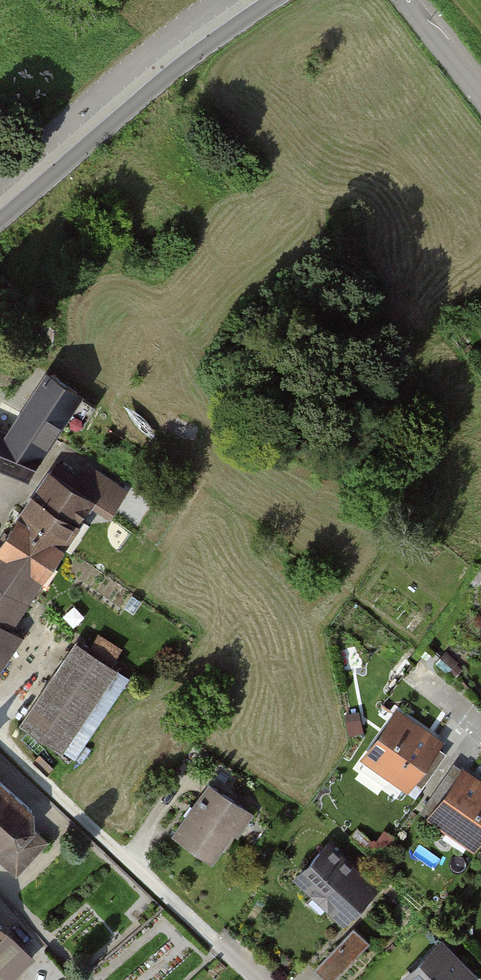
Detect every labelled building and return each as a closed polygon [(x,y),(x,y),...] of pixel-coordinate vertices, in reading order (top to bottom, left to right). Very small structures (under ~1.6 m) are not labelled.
[(25,475),(64,414),(82,426),(96,403),(47,373),(7,435),(0,432),(0,465),(25,475)] [(0,547),(0,665),(20,635),(6,626),(91,499),(110,511),(123,490),(88,468),(81,480),(56,463),(0,547)] [(76,760),(132,677),(81,643),(25,726),(76,760)] [(440,739),(393,710),(361,761),(408,790),(440,739)] [(462,769),(427,820),(476,853),(480,845),(480,783),(462,769)] [(15,871),(44,839),(31,828),(31,809),(0,782),(0,858),(15,871)] [(217,866),(253,812),(210,784),(174,838),(217,866)] [(331,841),(292,881),(341,929),(380,889),(331,841)] [(316,966),(330,979),(333,979),(372,941),(356,925),(316,966)] [(444,936),(400,979),(401,979),(477,979),(480,976),(480,974),(444,936)]
